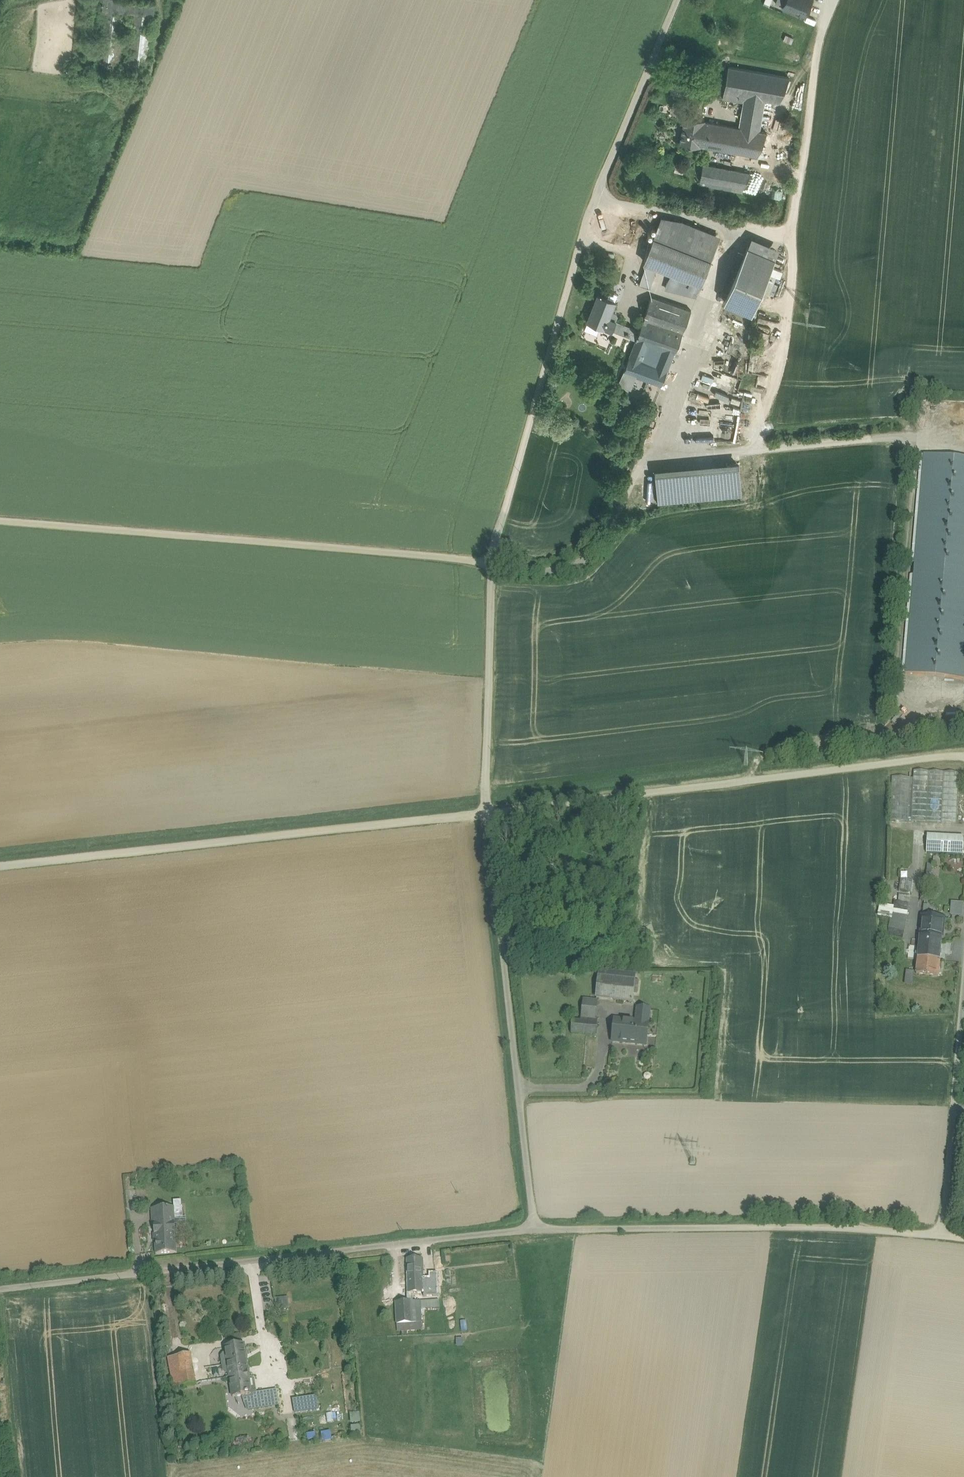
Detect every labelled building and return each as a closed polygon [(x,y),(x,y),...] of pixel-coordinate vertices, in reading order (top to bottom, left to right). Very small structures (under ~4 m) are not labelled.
[(776,3),(805,14),(811,0),(777,0),(776,3)] [(789,77),(728,67),(723,98),(744,102),(764,106),(765,99),(779,102),(789,77)] [(764,106),(744,102),(740,121),(761,125),(764,106)] [(705,120),(685,117),(680,143),(700,146),(700,145),(707,146),(712,122),(705,121),(705,120)] [(761,125),(740,121),(739,127),(712,122),(707,146),(757,156),(767,132),(760,131),(761,125)] [(750,173),(703,164),(700,180),(724,184),(723,191),(742,194),(750,173)] [(721,236),(683,221),(662,217),(654,237),(711,260),(721,236)] [(669,279),(699,291),(711,260),(654,237),(644,261),(647,263),(657,267),(671,272),(669,279)] [(748,246),(724,301),(752,313),(775,258),(748,246)] [(657,267),(647,263),(639,284),(650,288),(653,280),(652,280),(657,267)] [(615,300),(599,294),(588,321),(604,328),(605,327),(609,317),(615,300)] [(651,296),(639,330),(640,330),(636,340),(647,344),(663,349),(659,359),(670,363),(691,310),(651,296)] [(639,330),(609,317),(605,327),(636,340),(640,330),(639,330)] [(636,340),(623,371),(661,385),(670,363),(659,359),(656,366),(641,361),(647,344),(636,340)] [(661,385),(623,371),(620,379),(658,393),(661,385)] [(924,455),(905,674),(963,680),(963,459),(924,455)] [(740,461),(655,466),(657,501),(742,496),(740,461)] [(958,773),(914,771),(913,778),(892,777),(890,821),(956,824),(958,773)] [(963,836),(927,835),(926,853),(962,855),(963,836)] [(913,882),(900,880),(898,891),(911,894),(913,882)] [(909,905),(895,902),(893,910),(891,910),(891,913),(893,913),(888,936),(903,940),(909,905)] [(951,902),(950,916),(963,916),(963,903),(951,902)] [(943,919),(922,917),(920,936),(920,937),(942,938),(943,919)] [(942,938),(920,937),(916,974),(938,976),(942,938)] [(634,982),(599,978),(597,998),(632,1002),(634,982)] [(597,1002),(584,1000),(582,1017),(595,1019),(597,1002)] [(636,1022),(615,1020),(612,1042),(646,1045),(649,1010),(638,1009),(636,1022)] [(598,1023),(572,1021),(571,1034),(597,1036),(598,1023)] [(182,1207),(153,1209),(153,1210),(151,1210),(152,1225),(154,1225),(154,1226),(156,1254),(176,1253),(176,1240),(177,1240),(176,1225),(175,1225),(174,1218),(183,1217),(182,1207)] [(422,1260),(407,1261),(408,1293),(430,1292),(430,1278),(423,1279),(422,1260)] [(276,1297),(277,1310),(289,1309),(288,1297),(276,1297)] [(413,1323),(412,1302),(396,1303),(397,1325),(413,1324),(413,1323)] [(422,1323),(413,1323),(413,1324),(397,1325),(397,1331),(423,1329),(422,1323)] [(244,1345),(225,1347),(226,1354),(224,1355),(222,1357),(224,1371),(226,1373),(229,1373),(230,1379),(248,1376),(244,1345)] [(190,1355),(168,1358),(174,1388),(175,1388),(196,1385),(190,1355)] [(248,1376),(230,1379),(233,1398),(246,1396),(246,1397),(247,1396),(251,1395),(248,1376)] [(196,1385),(175,1388),(176,1395),(197,1392),(196,1385)] [(251,1395),(247,1396),(249,1410),(278,1406),(276,1391),(251,1395)] [(293,1398),(294,1412),(319,1410),(317,1395),(293,1398)] [(331,1431),(321,1432),(322,1441),(332,1440),(331,1431)]
